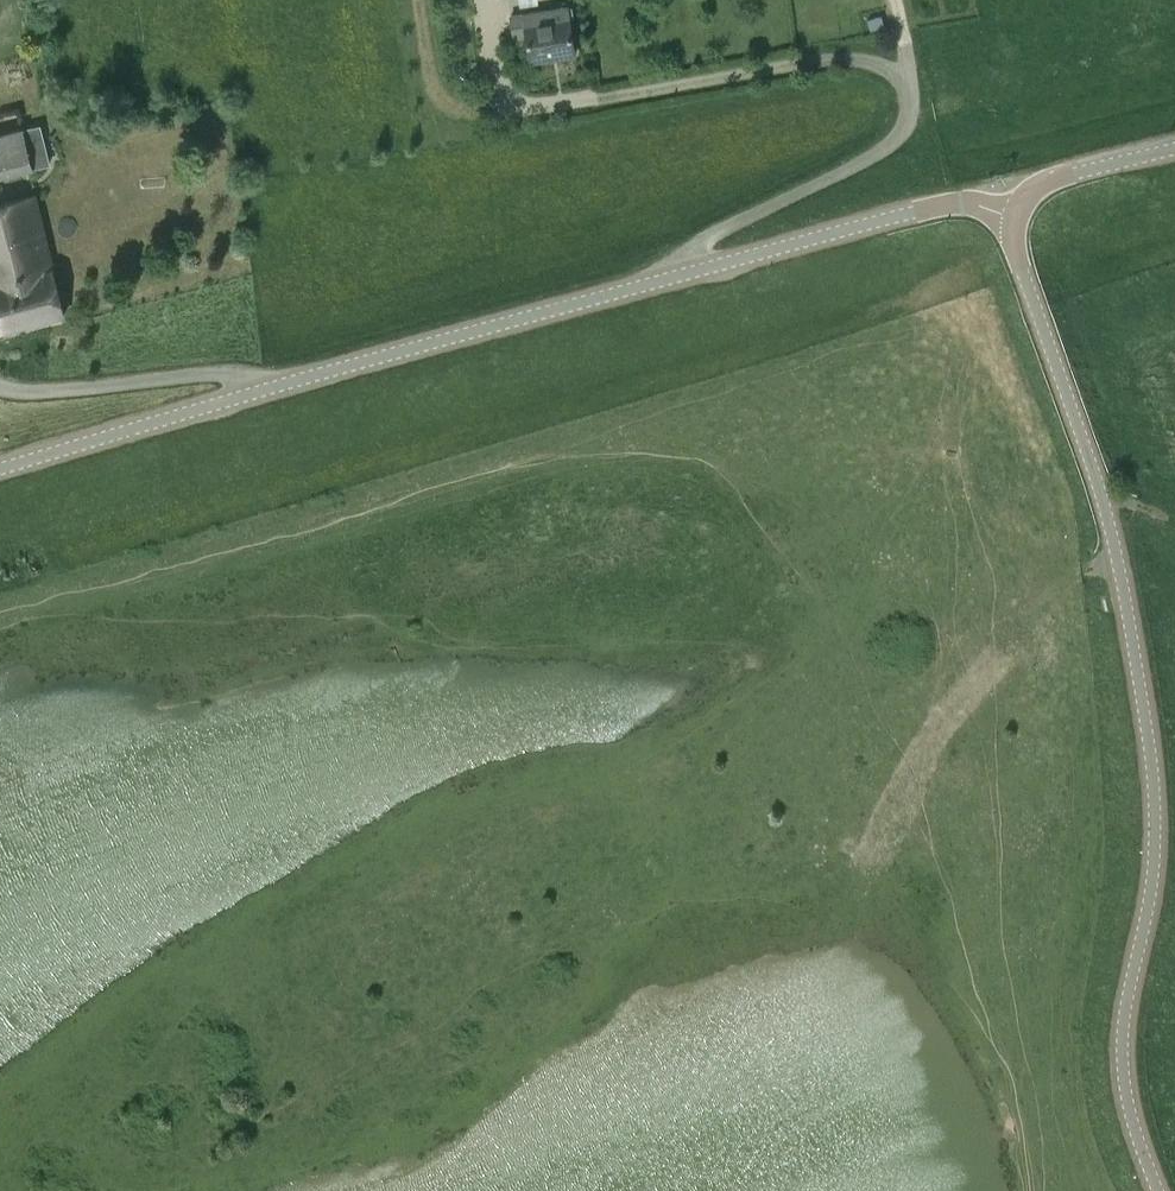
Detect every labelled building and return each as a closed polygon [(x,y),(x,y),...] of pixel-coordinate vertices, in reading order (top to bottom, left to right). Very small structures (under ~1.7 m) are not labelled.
[(569,6),(509,15),(513,39),(526,37),(531,65),(577,58),(569,6)] [(881,15),(868,19),(871,31),(885,26),(881,15)] [(23,129),(0,135),(0,176),(33,168),(23,129)] [(65,312),(34,194),(0,203),(0,324),(1,329),(65,312)]
